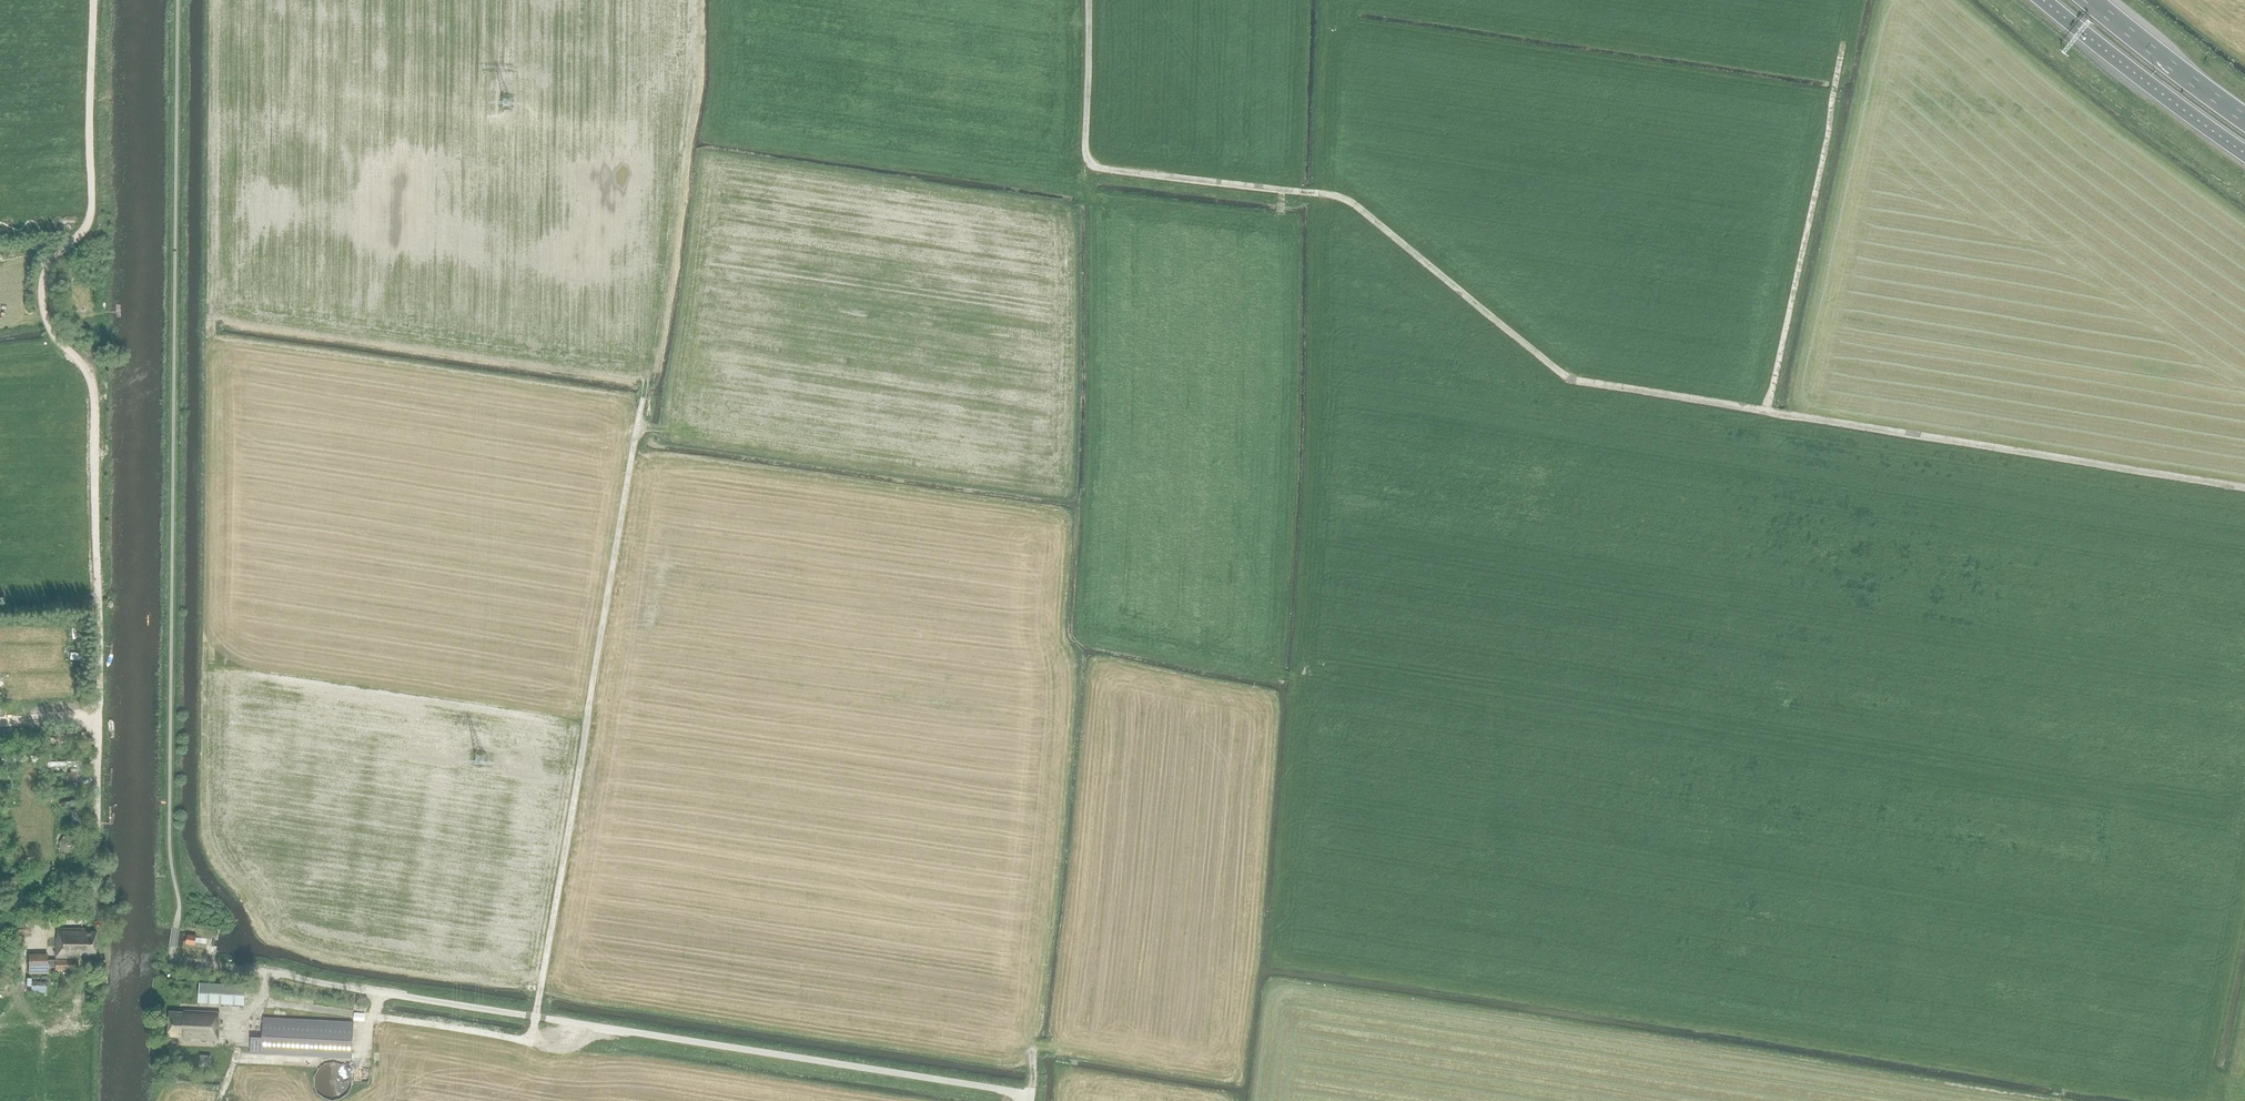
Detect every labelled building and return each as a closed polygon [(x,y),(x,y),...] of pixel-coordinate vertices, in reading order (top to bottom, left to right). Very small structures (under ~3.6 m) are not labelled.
[(84,296),(84,286),(72,287),(72,296),(84,296)] [(51,745),(72,745),(72,732),(56,732),(56,738),(51,738),(51,745)] [(84,810),(72,812),(74,827),(86,825),(84,810)] [(59,846),(72,856),(81,845),(68,835),(59,846)] [(19,877),(0,877),(0,887),(19,887),(19,877)] [(96,955),(96,931),(86,931),(86,928),(57,928),(57,938),(56,938),(56,958),(81,958),(81,960),(89,960),(89,955),(96,955)] [(188,935),(187,936),(186,943),(195,944),(196,936),(188,935)] [(47,974),(47,970),(47,953),(28,953),(29,974),(47,974)] [(72,959),(55,959),(50,959),(50,966),(55,966),(55,970),(72,970),(72,959)] [(33,993),(48,993),(48,982),(28,981),(28,987),(33,987),(33,993)] [(199,982),(198,1002),(243,1004),(244,984),(199,982)] [(218,1040),(219,1031),(219,1020),(218,1020),(218,1011),(183,1010),(183,1012),(169,1011),(168,1036),(182,1037),(182,1039),(218,1040)] [(251,1053),(258,1053),(351,1058),(352,1022),(263,1018),(262,1038),(251,1037),(251,1053)] [(315,1089),(318,1094),(323,1098),(328,1100),(334,1100),(339,1099),(344,1097),(348,1092),(351,1087),(352,1082),(351,1076),(349,1071),(345,1067),(340,1064),(335,1062),(329,1062),(324,1064),(320,1067),(317,1070),(315,1074),(314,1079),(314,1084),(315,1089)]
